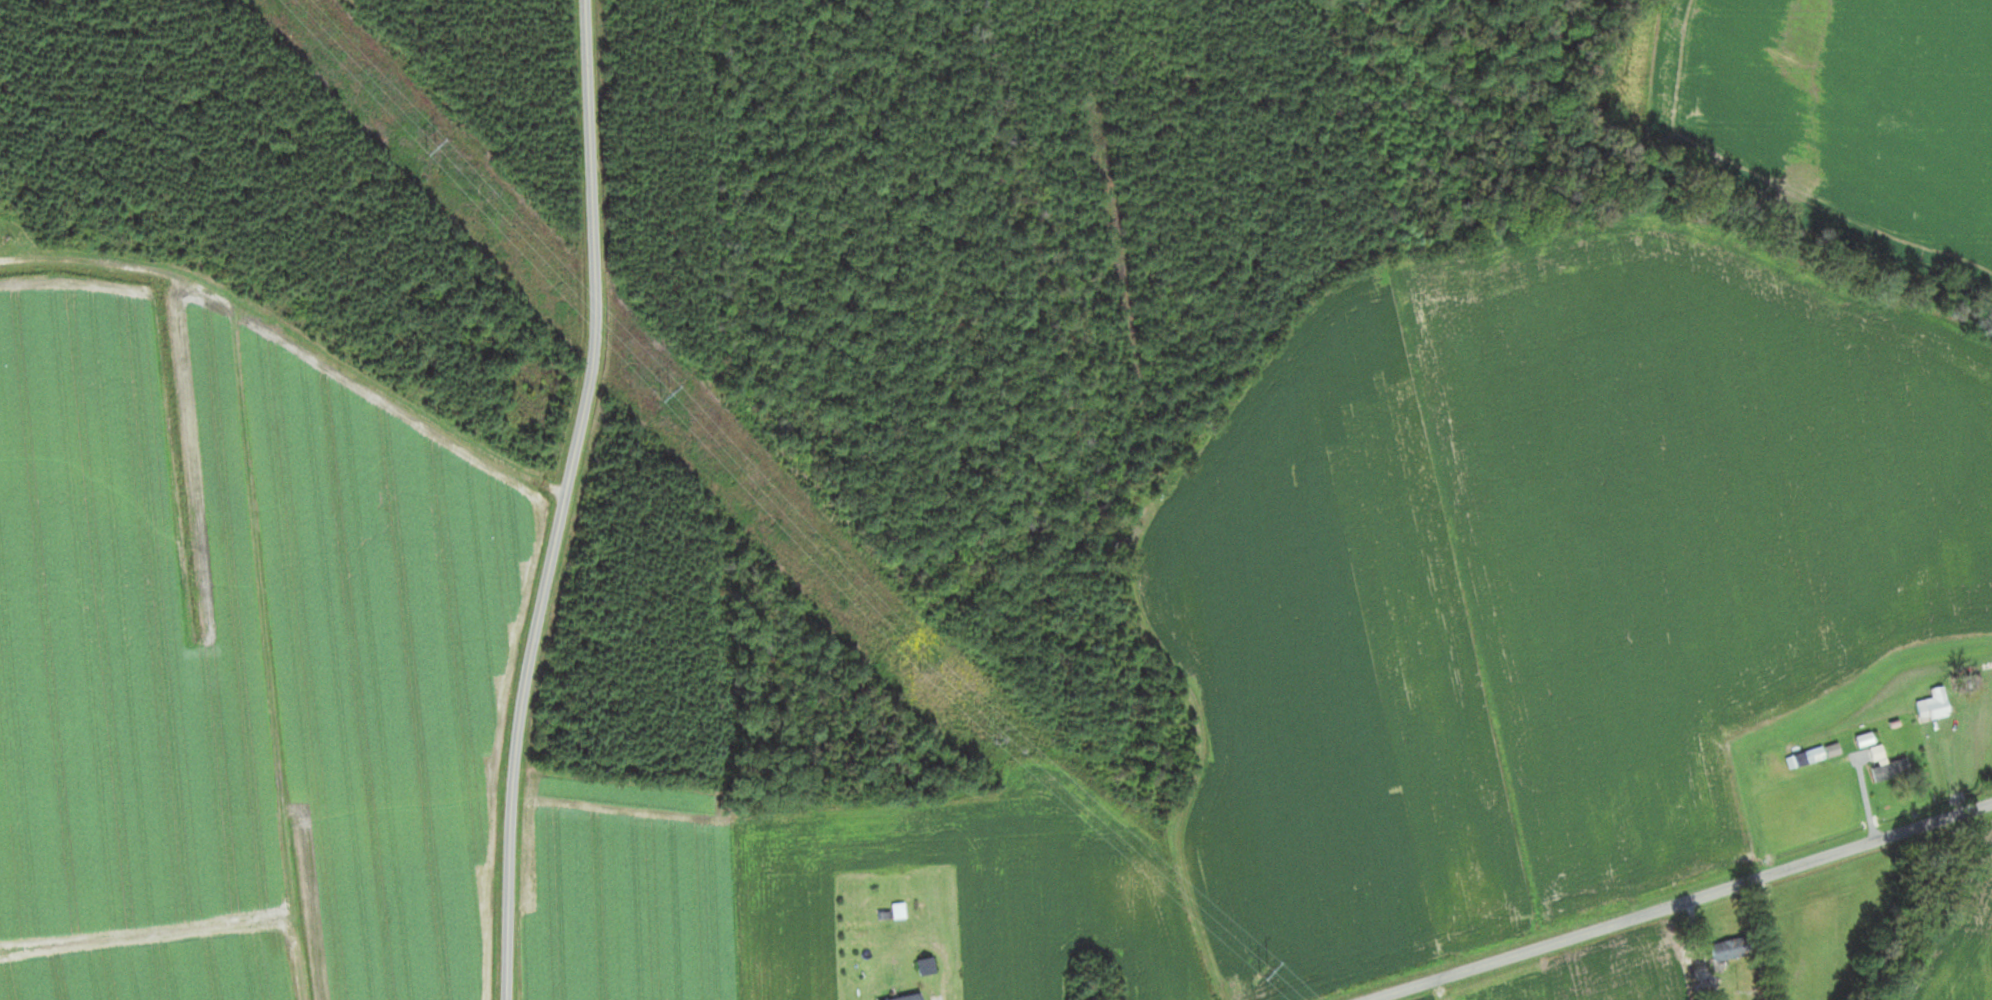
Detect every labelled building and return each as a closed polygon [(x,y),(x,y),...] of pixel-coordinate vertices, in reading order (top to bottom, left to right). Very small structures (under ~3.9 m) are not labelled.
[(1938,696),(1918,701),(1923,721),(1954,714),(1947,685),(1936,688),(1938,696)] [(1842,749),(1837,739),(1798,758),(1803,768),(1842,749)] [(1873,767),(1878,785),(1915,774),(1910,756),(1873,767)] [(1746,957),(1744,937),(1713,941),(1715,961),(1746,957)]
